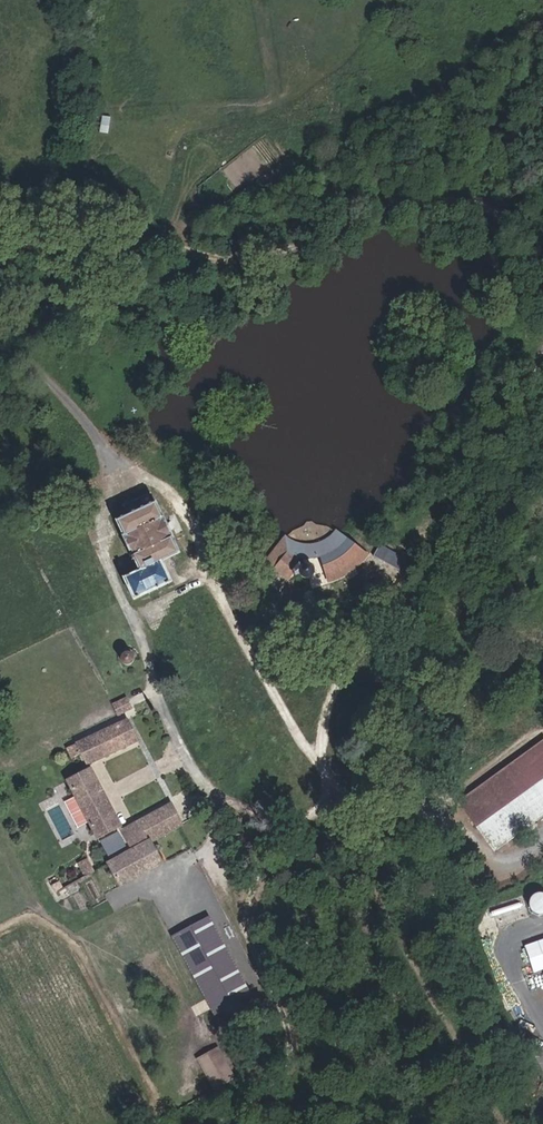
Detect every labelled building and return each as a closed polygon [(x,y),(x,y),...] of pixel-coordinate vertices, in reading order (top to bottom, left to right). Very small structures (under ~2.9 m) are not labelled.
[(143,497),(115,512),(121,522),(112,528),(135,575),(122,582),(132,605),(167,587),(157,566),(172,556),(163,538),(171,533),(165,520),(157,524),(143,497)] [(354,553),(328,532),(286,545),(280,554),(290,562),(293,558),(312,557),(317,576),(354,553)] [(280,554),(286,545),(277,539),(264,555),(273,562),(280,554)] [(317,576),(318,581),(357,555),(354,553),(317,576)] [(290,562),(280,554),(273,562),(269,567),(268,569),(282,580),(285,576),(291,580),(294,577),(300,580),(305,578),(309,572),(306,566),(301,563),(295,565),(290,562)] [(269,567),(273,562),(264,555),(260,560),(269,567)] [(122,662),(120,667),(124,675),(130,674),(133,672),(132,667),(131,663),(128,661),(125,661),(122,662)] [(139,747),(128,727),(70,757),(75,767),(79,764),(84,773),(87,771),(88,774),(139,747)] [(454,798),(489,849),(542,813),(542,738),(454,798)] [(91,781),(71,791),(98,840),(117,830),(91,781)] [(171,809),(142,825),(153,845),(181,829),(171,809)] [(132,857),(153,845),(142,825),(122,836),(132,857)] [(153,845),(132,857),(112,867),(123,888),(164,867),(153,845)] [(82,884),(83,886),(95,911),(111,902),(97,875),(82,884)] [(60,883),(52,887),(56,896),(65,892),(60,883)] [(542,912),(542,895),(528,889),(522,904),(542,912)] [(229,915),(224,906),(214,912),(219,921),(229,915)] [(211,914),(172,930),(209,1015),(247,998),(211,914)] [(243,941),(229,915),(219,921),(233,947),(243,941)]
